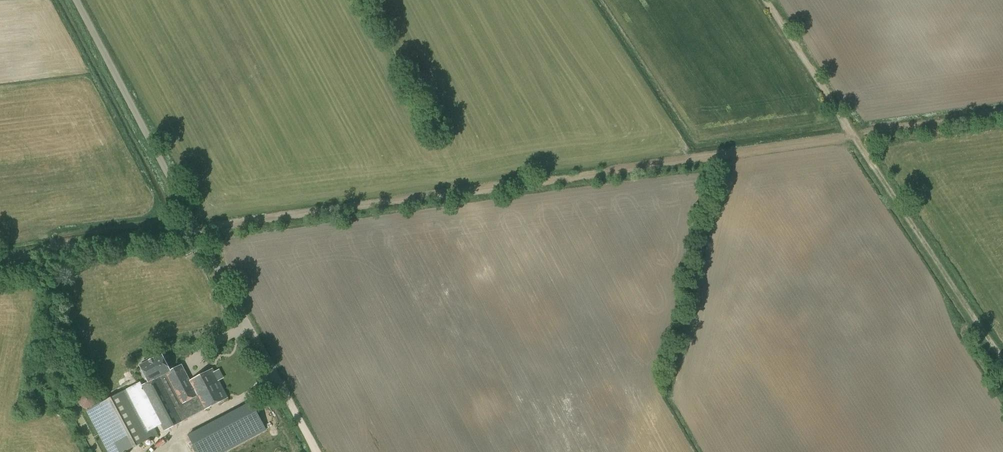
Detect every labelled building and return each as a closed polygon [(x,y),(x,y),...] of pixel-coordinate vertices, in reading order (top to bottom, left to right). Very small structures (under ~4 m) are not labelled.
[(149,382),(142,385),(164,431),(227,398),(212,369),(190,380),(182,364),(171,370),(162,353),(140,365),(149,382)] [(155,428),(134,385),(126,389),(86,410),(108,451),(125,451),(159,434),(155,428)] [(267,429),(253,402),(190,435),(199,451),(224,451),(267,429)]
